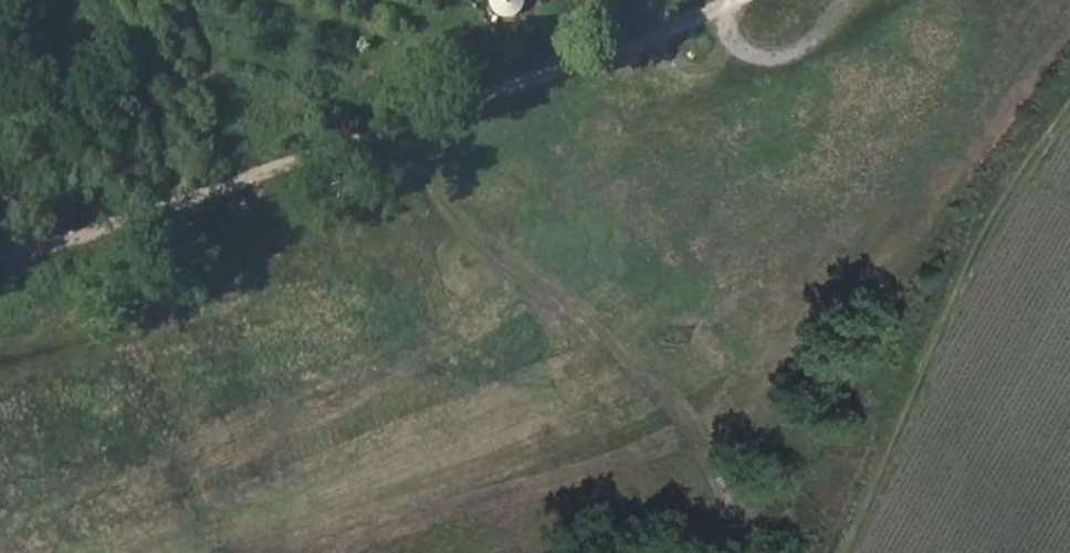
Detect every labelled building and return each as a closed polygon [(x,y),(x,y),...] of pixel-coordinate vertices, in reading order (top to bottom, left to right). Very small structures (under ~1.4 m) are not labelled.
[(501,19),(527,4),(525,0),(490,0),(501,19)]
